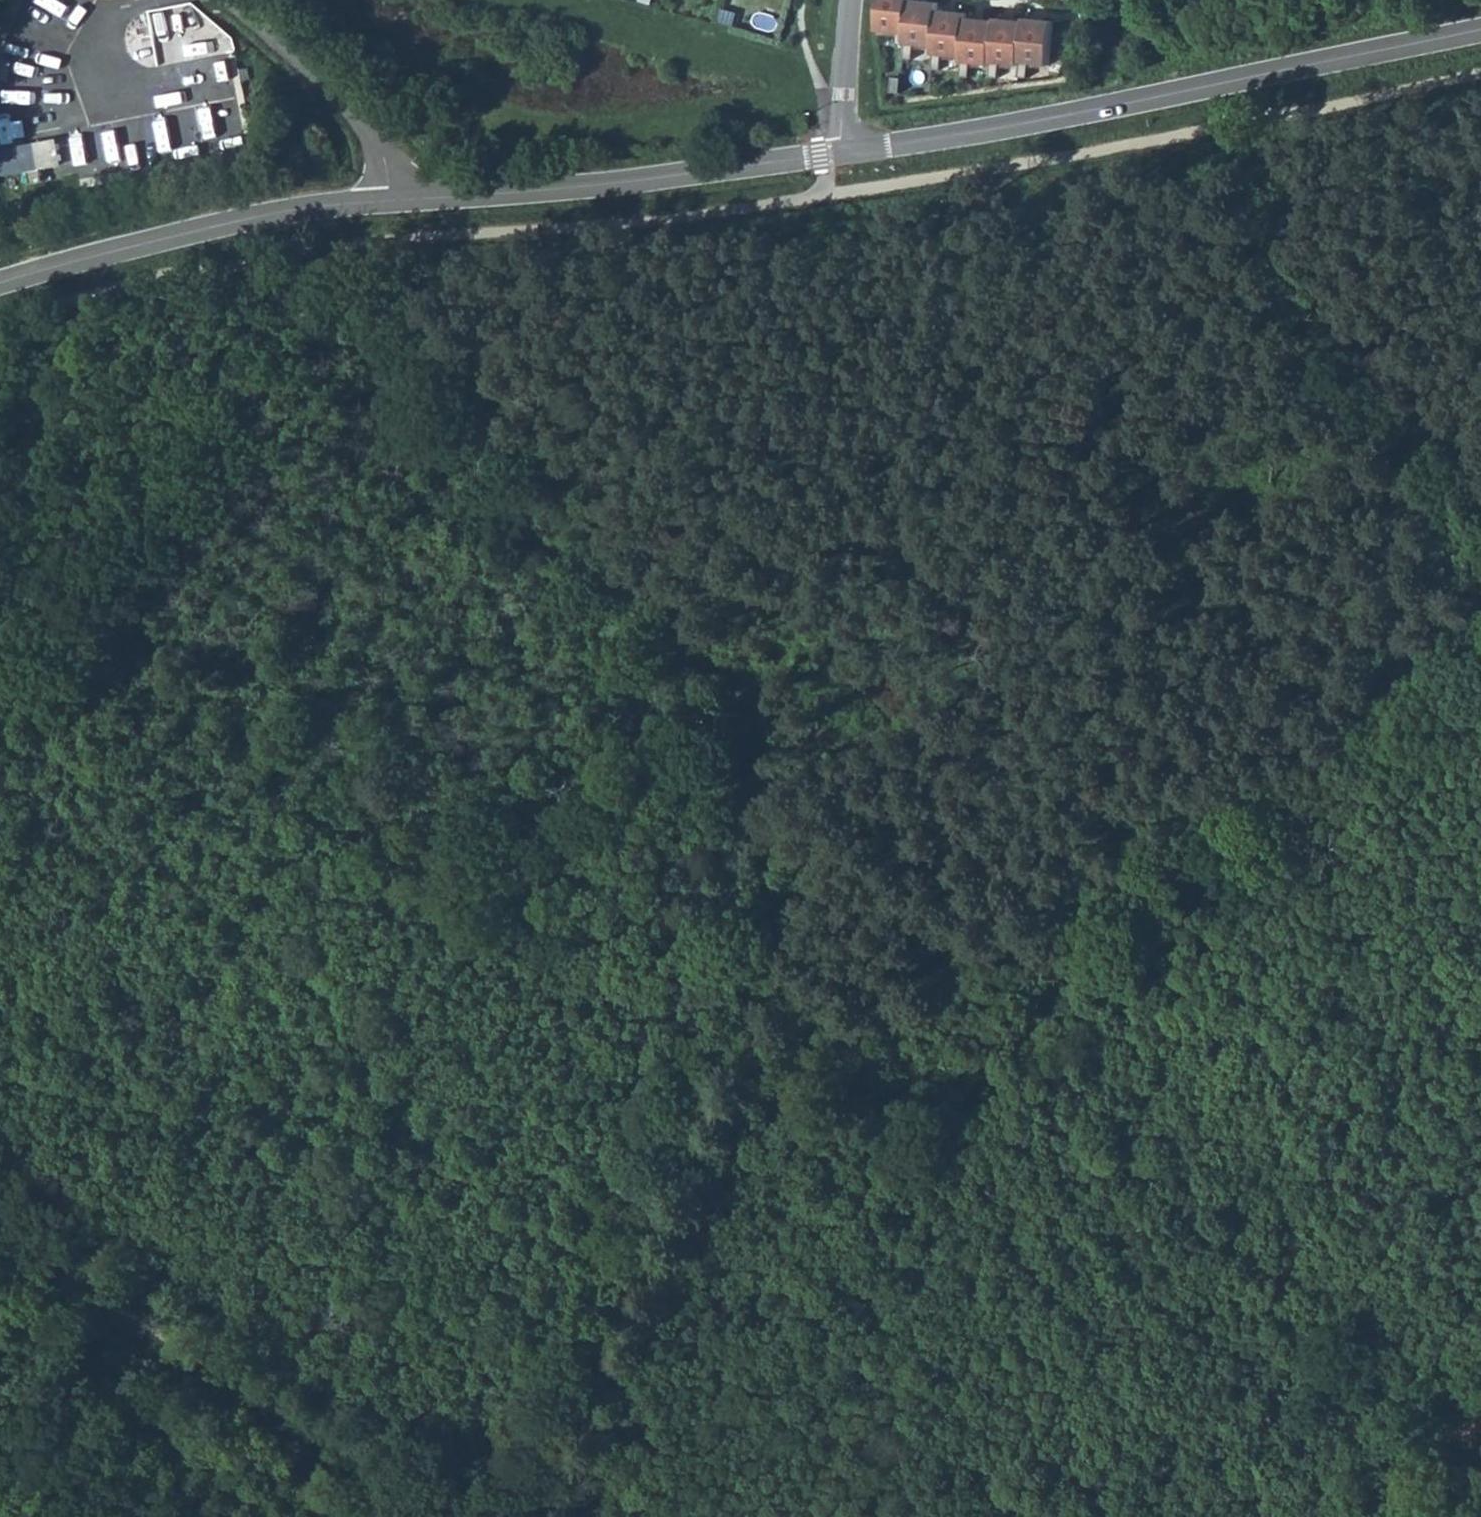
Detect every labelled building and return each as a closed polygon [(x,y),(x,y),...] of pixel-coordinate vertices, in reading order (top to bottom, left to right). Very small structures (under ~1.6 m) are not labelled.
[(882,36),(911,38),(914,5),(914,0),(885,0),(882,36)] [(943,8),(914,5),(911,38),(908,64),(917,64),(919,50),(939,52),(942,16),(943,8)] [(971,18),(942,16),(939,52),(937,73),(945,74),(946,60),(967,62),(970,23),(971,18)] [(999,26),(970,23),(967,62),(965,81),(974,82),(975,68),(995,69),(999,26)] [(1029,27),(1000,23),(999,26),(995,69),(994,82),(1003,83),(1005,68),(1024,70),(1029,27)] [(1029,23),(1029,27),(1024,70),(1023,82),(1033,83),(1034,69),(1054,70),(1058,26),(1029,23)] [(18,55),(17,82),(48,83),(49,56),(18,55)] [(906,83),(897,82),(896,97),(905,98),(906,83)] [(52,138),(36,142),(41,168),(58,165),(57,160),(62,159),(59,142),(53,143),(52,138)] [(0,149),(0,177),(29,171),(41,168),(36,142),(0,149)] [(41,168),(29,171),(32,183),(44,181),(41,168)]
